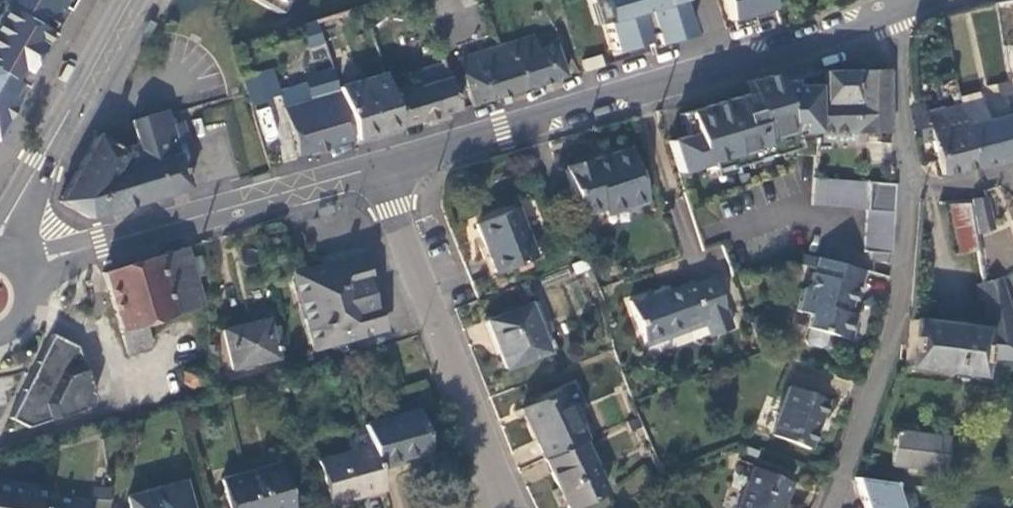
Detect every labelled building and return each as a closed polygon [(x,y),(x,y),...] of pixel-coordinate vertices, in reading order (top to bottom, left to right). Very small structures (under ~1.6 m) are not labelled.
[(33,65),(51,34),(70,0),(0,0),(0,124),(33,65)] [(606,22),(637,12),(643,11),(679,0),(600,0),(606,22)] [(680,0),(679,0),(643,11),(654,46),(690,35),(680,0)] [(733,25),(774,12),(771,0),(725,0),(733,25)] [(637,12),(606,22),(616,56),(647,47),(637,12)] [(337,22),(318,28),(332,69),(351,62),(337,22)] [(513,58),(523,89),(542,83),(565,76),(555,45),(538,50),(534,35),(509,42),(513,58)] [(509,42),(499,45),(469,54),(468,50),(462,52),(463,56),(457,58),(462,78),(470,104),(488,99),(523,89),(513,58),(509,42)] [(447,77),(443,63),(411,72),(415,82),(417,82),(418,86),(447,77)] [(307,75),(314,98),(336,91),(330,68),(307,75)] [(888,130),(887,69),(875,69),(857,70),(821,71),(822,98),(816,98),(816,132),(888,130)] [(258,75),(266,99),(279,95),(272,70),(258,75)] [(668,140),(678,172),(706,163),(708,169),(723,165),(723,168),(796,146),(795,141),(816,135),(816,132),(816,98),(822,98),(821,71),(777,84),(747,93),(684,111),(691,133),(684,135),(668,140)] [(744,81),(747,93),(777,84),(773,72),(744,81)] [(388,90),(384,75),(339,89),(356,140),(382,132),(399,126),(388,90)] [(417,82),(415,82),(388,90),(399,126),(434,115),(456,109),(447,77),(418,86),(417,82)] [(356,140),(339,89),(338,89),(354,140),(356,140)] [(336,91),(314,98),(282,107),(297,155),(324,147),(350,139),(336,91)] [(956,106),(976,101),(974,92),(953,98),(956,106)] [(1012,121),(1010,115),(983,122),(976,101),(956,106),(972,166),(1012,156),(1012,126),(1012,121)] [(972,166),(956,106),(923,115),(919,105),(910,108),(919,143),(929,141),(938,175),(972,166)] [(57,201),(88,218),(148,200),(188,188),(184,174),(192,172),(188,157),(180,160),(175,142),(183,140),(187,139),(181,120),(169,124),(165,113),(164,109),(130,121),(137,144),(122,150),(94,134),(80,161),(57,201)] [(691,133),(684,111),(677,113),(684,135),(691,133)] [(180,160),(188,157),(183,140),(175,142),(180,160)] [(594,158),(564,168),(580,214),(602,207),(604,213),(645,199),(627,146),(594,158)] [(888,252),(892,183),(887,182),(813,177),(810,204),(866,207),(861,249),(862,250),(887,253),(888,252)] [(981,199),(969,200),(973,233),(990,229),(981,199)] [(517,206),(475,222),(493,270),(534,255),(517,206)] [(186,259),(182,248),(162,254),(127,264),(100,273),(126,353),(150,346),(146,333),(141,323),(147,321),(149,326),(154,325),(153,319),(200,304),(192,277),(186,259)] [(293,270),(312,344),(382,325),(362,253),(293,270)] [(857,287),(862,269),(813,254),(803,285),(799,284),(792,307),(803,310),(799,323),(844,338),(846,333),(849,332),(852,324),(850,320),(852,314),(845,311),(853,286),(857,287)] [(195,256),(186,259),(192,277),(201,274),(195,256)] [(651,290),(628,298),(643,339),(661,333),(662,336),(687,327),(686,324),(704,317),(709,332),(731,324),(714,277),(704,281),(693,285),(691,280),(652,293),(651,290)] [(903,367),(980,375),(980,367),(989,367),(990,356),(1006,357),(1012,376),(1012,330),(995,279),(967,286),(971,302),(978,300),(987,327),(907,320),(903,367)] [(539,300),(487,319),(505,367),(556,348),(539,300)] [(241,324),(221,330),(231,367),(275,355),(265,318),(241,324)] [(53,332),(11,414),(30,423),(78,418),(77,410),(80,409),(81,411),(84,412),(86,412),(90,412),(92,411),(94,409),(95,408),(96,406),(96,401),(95,397),(94,395),(90,393),(84,391),(83,385),(90,383),(77,344),(53,332)] [(206,383),(206,370),(194,363),(183,371),(183,385),(195,390),(206,383)] [(791,382),(772,432),(808,446),(827,397),(791,382)] [(520,409),(544,459),(581,442),(585,440),(560,389),(520,409)] [(412,408),(361,423),(367,444),(374,467),(425,453),(412,408)] [(897,431),(894,468),(945,473),(948,436),(897,431)] [(581,442),(544,459),(568,507),(605,490),(581,442)] [(326,502),(379,488),(374,467),(367,444),(315,460),(326,502)] [(221,477),(230,507),(290,507),(277,462),(221,477)] [(735,507),(778,507),(789,480),(752,465),(735,507)] [(866,507),(903,507),(894,481),(856,479),(866,507)] [(46,488),(0,481),(0,507),(43,507),(46,488)] [(181,482),(126,497),(129,507),(188,507),(181,482)] [(49,502),(50,488),(46,488),(43,507),(86,507),(49,502)]
